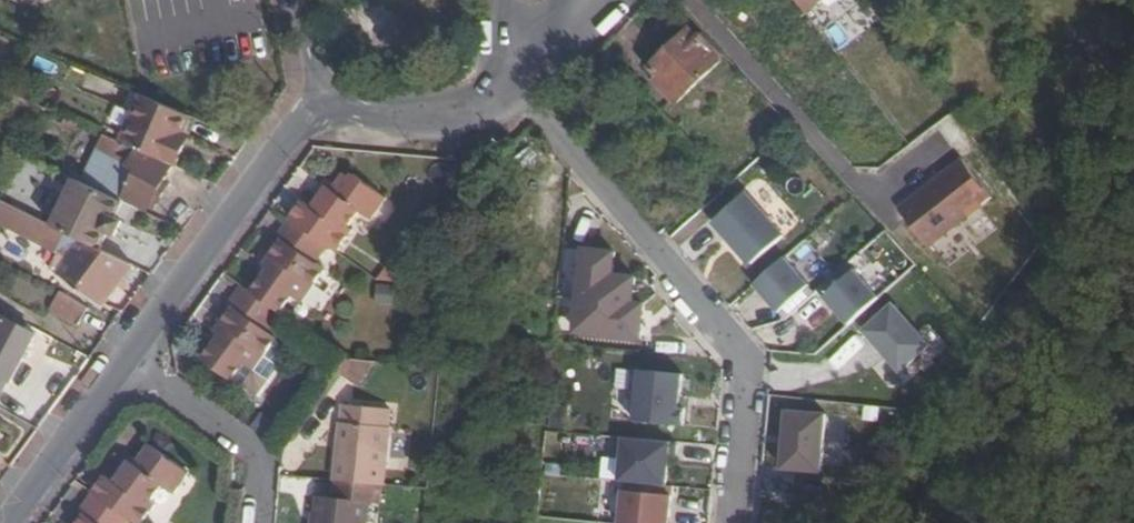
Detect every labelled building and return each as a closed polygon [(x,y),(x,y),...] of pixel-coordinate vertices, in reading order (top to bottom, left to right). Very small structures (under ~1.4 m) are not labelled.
[(820,34),(865,3),(863,0),(796,0),(820,34)] [(691,22),(653,61),(666,76),(662,80),(680,99),(723,57),(691,22)] [(185,132),(193,114),(145,95),(138,112),(117,103),(103,133),(171,162),(179,166),(189,145),(181,141),(185,132)] [(163,181),(171,162),(103,133),(79,122),(71,141),(94,152),(82,180),(85,182),(123,200),(126,194),(156,207),(166,183),(163,181)] [(193,136),(185,132),(181,141),(189,145),(193,136)] [(963,160),(898,209),(929,250),(994,202),(963,160)] [(311,199),(299,215),(339,244),(348,250),(363,229),(359,225),(371,210),(382,217),(396,197),(363,173),(361,176),(354,171),(347,181),(344,187),(337,183),(331,192),(321,205),(311,199)] [(325,188),(331,192),(337,183),(344,187),(347,181),(336,173),(325,188)] [(127,239),(142,208),(123,200),(85,182),(62,230),(90,243),(104,250),(112,233),(127,239)] [(749,194),(712,226),(751,269),(788,237),(749,194)] [(118,256),(115,260),(90,243),(62,230),(0,199),(0,219),(9,223),(7,227),(43,245),(45,241),(64,250),(52,267),(88,293),(90,290),(107,302),(119,286),(117,284),(132,266),(118,256)] [(273,273),(261,290),(290,311),(302,295),(311,300),(335,269),(327,262),(339,244),(299,215),(286,232),(290,237),(273,261),(279,265),(273,273)] [(618,254),(582,250),(573,337),(643,345),(647,308),(636,306),(639,280),(615,277),(618,254)] [(404,255),(385,277),(430,282),(404,255)] [(785,259),(755,287),(787,322),(817,294),(785,259)] [(279,265),(273,261),(267,268),(273,273),(279,265)] [(855,273),(823,302),(850,332),(882,303),(855,273)] [(261,290),(251,283),(237,301),(241,305),(224,329),(229,333),(223,341),(211,358),(241,379),(252,362),(262,369),(285,337),(276,330),(290,311),(261,290)] [(377,305),(396,305),(396,286),(378,285),(377,305)] [(93,309),(65,292),(63,294),(55,310),(85,325),(93,309)] [(893,306),(863,333),(902,378),(934,352),(893,306)] [(25,365),(40,335),(0,313),(0,351),(25,365)] [(229,333),(224,329),(218,337),(223,341),(229,333)] [(25,365),(0,351),(0,403),(2,404),(12,386),(13,386),(25,365)] [(355,358),(346,370),(364,377),(376,360),(355,358)] [(684,378),(638,374),(633,427),(679,431),(684,378)] [(388,484),(389,484),(397,409),(350,404),(343,479),(388,484)] [(826,407),(786,405),(782,467),(822,469),(826,407)] [(134,515),(146,522),(160,502),(156,498),(167,482),(180,490),(195,469),(156,442),(145,457),(141,463),(134,458),(126,471),(119,479),(110,473),(99,489),(134,515)] [(672,448),(622,443),(618,486),(669,491),(672,448)] [(141,463),(145,457),(134,450),(121,468),(126,471),(134,458),(141,463)] [(343,479),(341,479),(339,496),(324,496),(322,522),(373,522),(375,501),(386,501),(388,484),(343,479)] [(134,515),(99,489),(85,509),(90,512),(82,522),(128,522),(134,515)] [(620,522),(672,522),(674,500),(623,495),(620,522)]
